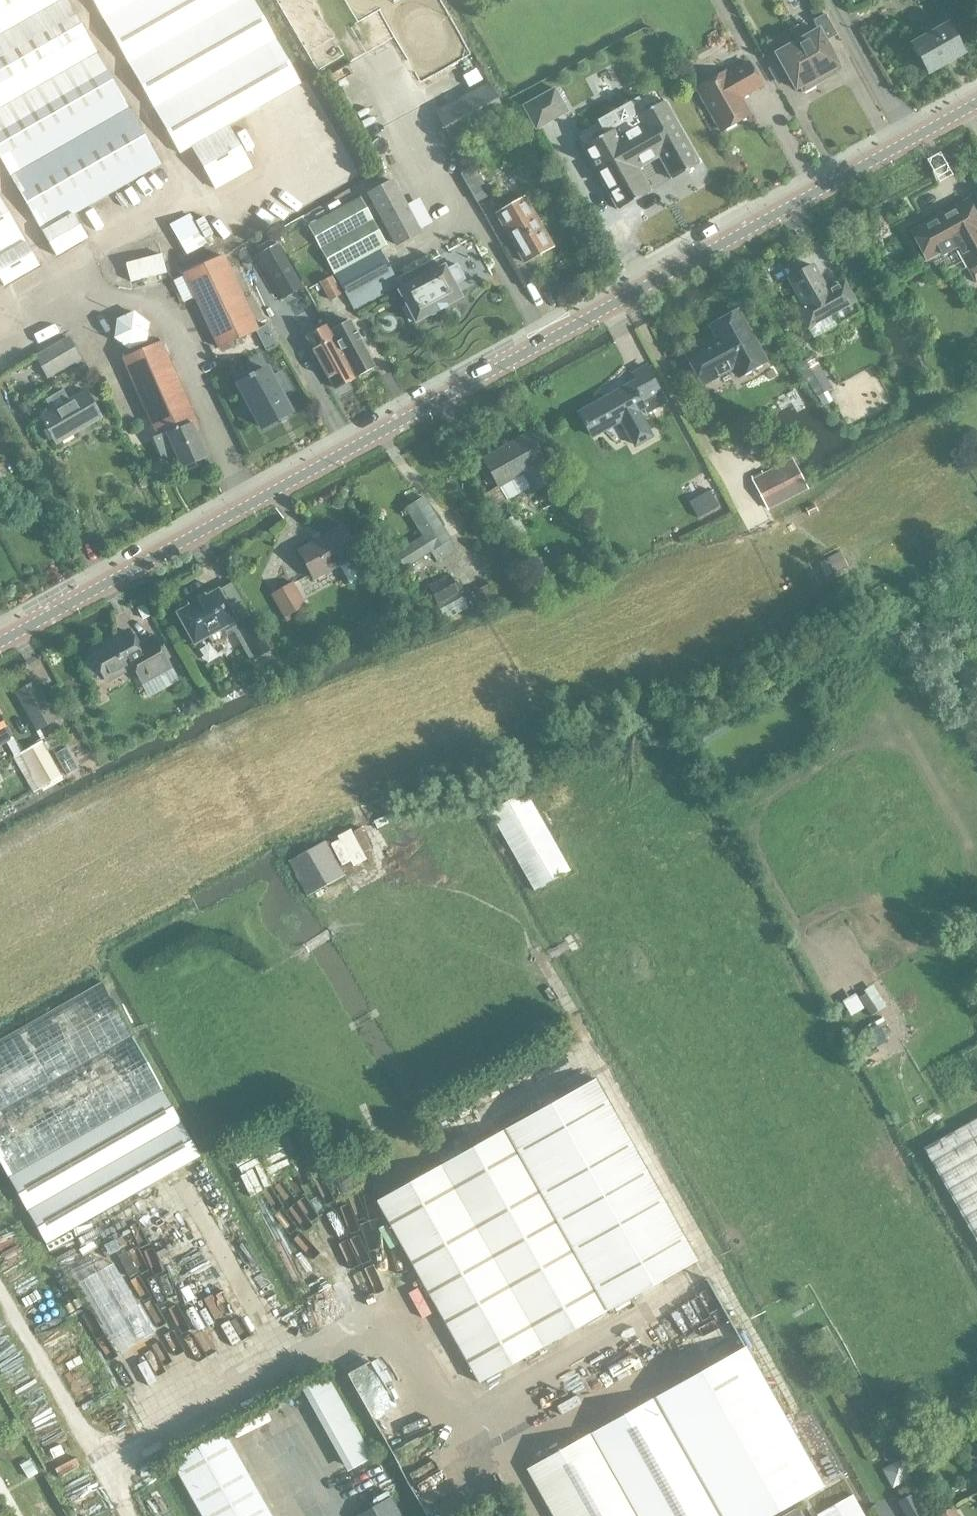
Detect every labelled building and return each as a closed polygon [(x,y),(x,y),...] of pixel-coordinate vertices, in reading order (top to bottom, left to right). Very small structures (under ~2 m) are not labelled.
[(156,167),(69,0),(0,0),(0,166),(48,258),(90,236),(76,209),(156,167)] [(164,158),(194,144),(214,186),(254,167),(231,118),(288,91),(245,0),(89,0),(164,158)] [(818,30),(797,41),(819,82),(836,73),(833,67),(838,65),(825,41),(836,34),(825,13),(813,20),(818,30)] [(945,22),(909,42),(926,73),(962,53),(945,22)] [(776,53),(790,79),(795,88),(800,86),(803,91),(819,82),(797,41),(776,53)] [(721,130),(748,114),(742,105),(735,103),(736,99),(739,97),(750,91),(737,67),(725,74),(724,72),(697,87),(721,130)] [(452,145),(505,116),(488,83),(434,112),(452,145)] [(568,111),(554,87),(522,105),(535,130),(568,111)] [(699,163),(668,108),(664,100),(636,116),(640,123),(619,135),(615,128),(582,146),(617,209),(650,190),(637,167),(658,156),(671,178),(699,163)] [(578,127),(584,141),(605,132),(599,118),(578,127)] [(476,202),(489,195),(473,166),(459,174),(476,202)] [(395,246),(421,232),(392,179),(366,192),(395,246)] [(307,226),(333,274),(380,250),(386,246),(359,197),(307,226)] [(525,197),(496,214),(523,262),(553,246),(525,197)] [(0,199),(0,279),(4,286),(38,265),(0,199)] [(926,259),(939,252),(941,255),(956,247),(968,268),(966,268),(967,270),(968,270),(974,283),(976,281),(976,221),(966,201),(911,231),(926,259)] [(185,254),(206,243),(188,214),(169,225),(185,254)] [(272,283),(295,270),(279,242),(255,255),(272,283)] [(380,250),(333,274),(354,310),(399,286),(380,250)] [(130,281),(165,272),(161,254),(125,263),(130,281)] [(217,349),(259,330),(223,255),(182,274),(217,349)] [(413,320),(415,324),(464,298),(456,283),(465,278),(457,263),(447,268),(444,263),(396,289),(405,305),(401,307),(409,322),(413,320)] [(833,312),(838,323),(858,312),(844,284),(826,294),(810,264),(787,277),(796,294),(790,297),(807,327),(833,312)] [(329,301),(341,294),(331,275),(319,282),(329,301)] [(113,318),(126,348),(153,336),(140,306),(113,318)] [(737,379),(766,362),(735,310),(710,326),(717,338),(685,356),(702,387),(731,370),(737,379)] [(356,376),(374,366),(349,320),(331,330),(356,376)] [(306,336),(334,388),(354,377),(326,326),(306,336)] [(795,335),(787,340),(798,360),(807,355),(795,335)] [(67,337),(35,356),(48,378),(80,359),(67,337)] [(120,358),(155,438),(153,439),(160,455),(172,449),(181,469),(206,457),(191,422),(196,420),(161,340),(120,358)] [(828,389),(809,358),(798,364),(817,396),(828,389)] [(84,363),(74,369),(80,380),(90,374),(84,363)] [(633,374),(637,380),(579,413),(584,422),(582,423),(585,427),(586,426),(591,436),(603,429),(603,424),(614,418),(616,422),(621,419),(635,444),(650,436),(637,411),(642,408),(645,413),(665,402),(645,366),(633,374)] [(288,391),(278,372),(270,376),(266,368),(253,375),(251,373),(247,376),(249,379),(240,384),(239,383),(238,384),(241,389),(245,395),(244,395),(262,427),(290,412),(281,395),(288,391)] [(54,446),(103,418),(86,388),(68,398),(63,389),(45,399),(50,408),(38,416),(54,446)] [(482,459),(498,488),(522,475),(533,492),(552,481),(542,463),(545,462),(527,432),(482,459)] [(767,509),(807,489),(791,457),(751,479),(767,509)] [(489,511),(504,503),(496,487),(480,495),(489,511)] [(718,506),(710,490),(688,501),(697,517),(718,506)] [(448,540),(450,539),(423,497),(406,508),(423,535),(395,553),(405,568),(430,552),(437,561),(454,550),(448,540)] [(314,580),(359,555),(342,525),(297,550),(314,580)] [(838,551),(822,558),(829,573),(845,565),(838,551)] [(436,604),(458,593),(449,573),(427,585),(436,604)] [(491,582),(471,592),(479,609),(500,599),(491,582)] [(293,583),(271,595),(283,617),(306,605),(293,583)] [(176,613),(194,644),(207,637),(211,644),(216,645),(225,641),(226,636),(222,628),(236,621),(218,589),(204,597),(203,594),(188,602),(190,605),(176,613)] [(269,650),(251,617),(237,624),(255,658),(269,650)] [(95,680),(103,680),(104,682),(130,667),(140,683),(169,667),(153,637),(136,646),(127,631),(89,652),(91,654),(84,661),(83,666),(84,670),(86,674),(88,677),(92,679),(95,680)] [(40,694),(37,696),(22,704),(36,728),(54,718),(40,694)] [(9,740),(11,735),(0,716),(0,746),(9,740)] [(62,776),(46,750),(41,741),(19,753),(39,789),(62,776)] [(69,771),(79,766),(68,745),(58,751),(69,771)] [(533,891),(569,870),(524,791),(488,811),(533,891)] [(306,896),(344,875),(325,840),(286,862),(289,866),(306,896)] [(0,1039),(0,1164),(46,1246),(201,1158),(101,981),(0,1039)] [(864,993),(857,998),(869,1016),(876,1012),(875,1010),(883,1005),(873,989),(865,995),(864,993)] [(875,1045),(892,1035),(882,1017),(865,1027),(875,1045)] [(478,1383),(606,1311),(696,1260),(594,1079),(375,1201),(478,1383)] [(923,1148),(976,1244),(976,1117),(923,1148)] [(119,1259),(82,1276),(116,1350),(152,1333),(119,1259)] [(823,1487),(745,1347),(525,1469),(552,1515),(771,1515),(823,1487)] [(373,1355),(348,1361),(355,1389),(369,1385),(368,1382),(379,1379),(373,1355)] [(330,1371),(304,1384),(346,1469),(373,1456),(330,1371)] [(200,1515),(261,1515),(214,1434),(168,1460),(200,1515)] [(904,1458),(886,1464),(892,1483),(910,1477),(904,1458)] [(897,1501),(906,1515),(920,1515),(923,1514),(911,1493),(897,1501)] [(390,1495),(353,1515),(402,1515),(390,1495)] [(852,1495),(816,1515),(817,1515),(864,1515),(852,1495)] [(0,1497),(0,1515),(11,1515),(0,1497)] [(799,1506),(780,1515),(805,1515),(799,1506)] [(951,1506),(936,1515),(957,1515),(951,1506)]
